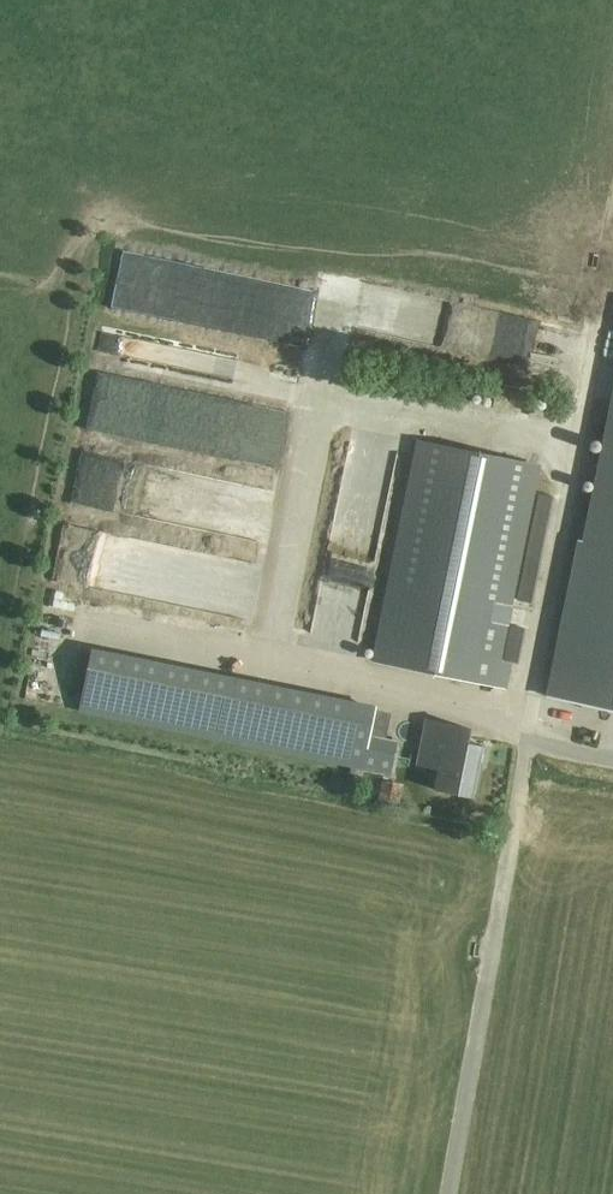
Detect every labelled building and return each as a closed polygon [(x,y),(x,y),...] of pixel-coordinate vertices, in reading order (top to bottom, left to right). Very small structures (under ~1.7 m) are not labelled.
[(97,347),(124,352),(127,337),(100,332),(97,347)] [(94,375),(86,430),(219,451),(224,418),(241,421),(245,398),(94,375)] [(457,388),(447,386),(445,398),(455,399),(470,402),(472,391),(457,388)] [(548,696),(612,710),(612,412),(587,541),(580,539),(548,696)] [(538,466),(418,441),(373,661),(505,688),(507,678),(496,676),(538,466)] [(72,500),(115,506),(121,459),(79,453),(72,500)] [(61,527),(53,580),(245,608),(253,556),(61,527)] [(338,763),(363,768),(369,735),(375,710),(350,705),(338,763)] [(422,736),(416,764),(430,767),(439,769),(434,789),(475,797),(479,776),(476,775),(479,759),(465,756),(467,745),(471,729),(426,720),(422,736)] [(397,741),(369,735),(363,768),(390,774),(397,741)]
